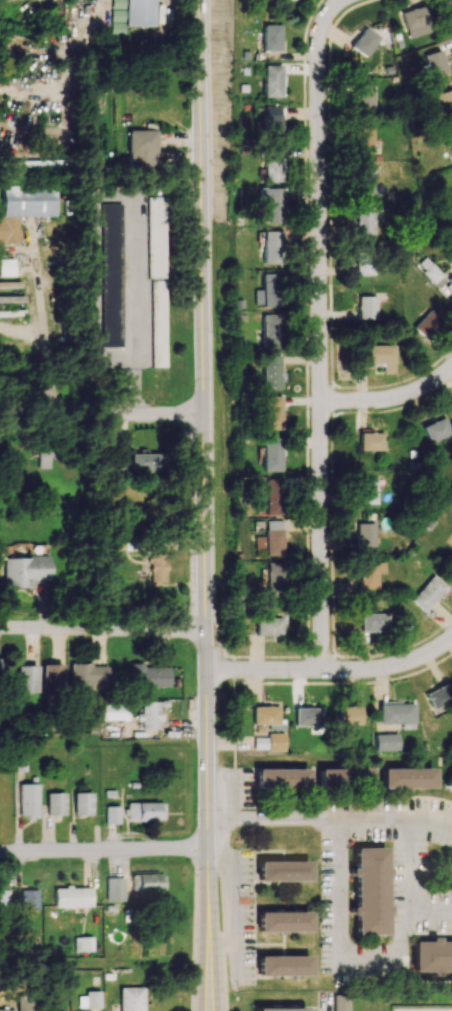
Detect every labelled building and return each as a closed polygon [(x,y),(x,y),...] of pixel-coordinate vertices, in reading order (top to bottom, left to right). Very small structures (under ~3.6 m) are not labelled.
[(111,24),(154,25),(154,0),(111,0),(111,24)] [(427,23),(422,4),(399,10),(404,29),(427,23)] [(280,51),(280,25),(263,25),(262,51),(280,51)] [(350,48),(366,58),(378,37),(362,27),(350,48)] [(17,32),(0,32),(0,57),(17,57),(17,32)] [(421,55),(429,77),(446,71),(439,49),(421,55)] [(263,97),(281,97),(281,65),(263,65),(263,97)] [(354,86),(355,110),(373,109),(373,86),(354,86)] [(443,118),(451,114),(451,88),(434,95),(443,118)] [(281,114),(262,114),(262,140),(281,139),(281,114)] [(372,151),(373,128),(355,127),(354,150),(372,151)] [(156,130),(127,130),(128,170),(163,170),(163,152),(157,152),(156,130)] [(262,158),(263,181),(281,181),(281,158),(262,158)] [(15,160),(15,171),(45,171),(45,170),(67,170),(67,161),(15,160)] [(373,169),(355,168),(355,193),(372,193),(373,169)] [(20,243),(20,217),(57,216),(57,187),(2,187),(2,218),(0,218),(0,243),(20,243)] [(281,223),(281,189),(257,188),(256,223),(281,223)] [(147,278),(166,278),(165,196),(146,197),(147,278)] [(99,203),(100,347),(121,346),(120,203),(99,203)] [(374,234),(374,211),(355,211),(355,235),(374,234)] [(281,231),(263,231),(262,263),(280,263),(281,231)] [(372,251),(355,251),(355,275),(372,275),(372,251)] [(0,259),(0,275),(15,275),(15,259),(0,259)] [(421,271),(437,288),(446,281),(429,263),(421,271)] [(261,290),(254,290),(254,306),(281,305),(280,273),(261,273),(261,290)] [(151,367),(166,367),(165,280),(150,280),(151,367)] [(375,296),(357,296),(358,320),(376,319),(375,296)] [(411,327),(423,338),(440,320),(429,308),(411,327)] [(261,347),(281,347),(281,314),(262,314),(261,347)] [(393,346),(360,345),(360,363),(381,363),(381,373),(393,374),(393,346)] [(261,390),(280,389),(279,355),(261,355),(261,390)] [(281,395),(263,394),(262,425),(280,426),(281,395)] [(428,443),(451,435),(444,417),(422,425),(428,443)] [(383,432),(359,431),(359,450),(382,451),(383,432)] [(280,471),(281,438),(263,437),(262,471),(280,471)] [(39,468),(55,468),(55,449),(39,450),(39,468)] [(131,470),(160,471),(161,454),(131,453),(131,470)] [(377,478),(359,478),(359,503),(376,503),(377,478)] [(279,515),(280,479),(262,479),(262,505),(265,505),(265,515),(279,515)] [(283,556),(281,520),(264,521),(265,536),(254,537),(255,551),(263,551),(263,557),(283,556)] [(374,523),(357,523),(357,545),(375,545),(374,523)] [(151,582),(168,581),(167,552),(150,553),(151,582)] [(49,581),(49,557),(5,557),(5,587),(35,587),(34,581),(49,581)] [(285,563),(266,563),(265,571),(260,571),(260,583),(265,583),(265,598),(284,598),(285,563)] [(359,589),(377,589),(377,573),(384,573),(384,564),(359,564),(359,589)] [(446,587),(432,575),(409,600),(423,612),(446,587)] [(360,633),(386,632),(386,613),(360,613),(360,633)] [(281,638),(282,618),(255,617),(255,637),(281,638)] [(170,667),(142,667),(142,663),(129,663),(129,686),(169,687),(170,667)] [(62,664),(42,664),(42,690),(62,690),(62,664)] [(108,683),(107,664),(70,665),(71,690),(102,690),(101,683),(108,683)] [(37,692),(37,665),(17,665),(17,692),(37,692)] [(424,693),(432,709),(451,700),(443,684),(424,693)] [(160,701),(142,702),(142,713),(137,713),(137,721),(142,721),(142,729),(160,729),(160,701)] [(102,720),(128,720),(128,703),(103,702),(102,720)] [(400,723),(401,729),(415,729),(414,703),(379,704),(380,724),(400,723)] [(253,724),(280,724),(279,706),(252,706),(253,724)] [(338,725),(361,724),(360,707),(337,707),(338,725)] [(294,726),(321,726),(321,708),(295,708),(294,726)] [(253,750),(285,751),(285,733),(267,733),(267,737),(254,737),(253,750)] [(398,751),(397,733),(374,734),(374,751),(398,751)] [(26,771),(26,755),(16,755),(16,771),(26,771)] [(308,768),(256,769),(256,788),(308,788),(308,768)] [(318,788),(346,788),(370,788),(370,768),(318,768),(318,788)] [(432,768),(380,768),(380,789),(432,788),(432,768)] [(451,769),(442,786),(451,792),(451,769)] [(20,817),(38,816),(37,784),(19,784),(20,817)] [(65,815),(64,792),(46,793),(47,815),(65,815)] [(92,815),(92,792),(74,792),(73,815),(92,815)] [(163,802),(127,803),(127,820),(163,820),(163,802)] [(105,824),(119,823),(119,806),(105,806),(105,824)] [(354,935),(387,935),(386,847),(353,848),(354,868),(353,868),(353,906),(350,906),(350,916),(354,916),(354,935)] [(308,881),(308,861),(256,862),(256,881),(308,881)] [(163,874),(130,874),(130,891),(163,891),(163,874)] [(91,907),(90,887),(53,888),(54,907),(91,907)] [(38,889),(20,890),(20,909),(38,909),(38,889)] [(0,890),(0,909),(8,909),(9,890),(0,890)] [(257,932),(309,931),(309,912),(257,912),(257,932)] [(92,937),(74,937),(74,951),(92,950),(92,937)] [(438,941),(438,937),(428,938),(428,941),(413,942),(413,972),(451,971),(451,940),(438,941)] [(257,956),(257,976),(309,975),(309,956),(257,956)] [(142,987),(120,987),(119,1004),(112,1004),(112,1010),(142,1010),(142,987)] [(100,1008),(101,991),(85,991),(85,996),(78,996),(78,1008),(100,1008)] [(332,1010),(348,1010),(348,994),(332,994),(332,1010)] [(33,997),(17,998),(17,1010),(33,1010),(33,997)]
